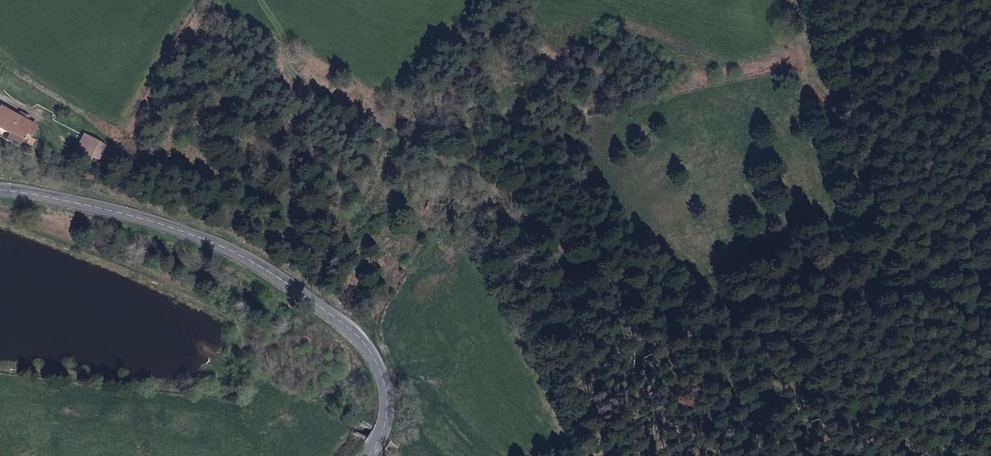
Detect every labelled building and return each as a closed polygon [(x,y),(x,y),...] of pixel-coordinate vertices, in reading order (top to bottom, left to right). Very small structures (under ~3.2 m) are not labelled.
[(31,151),(23,145),(28,135),(20,131),(22,125),(13,121),(11,126),(0,120),(0,148),(24,163),(31,151)] [(101,162),(108,151),(89,137),(74,156),(84,165),(87,165),(87,160),(101,162)]
